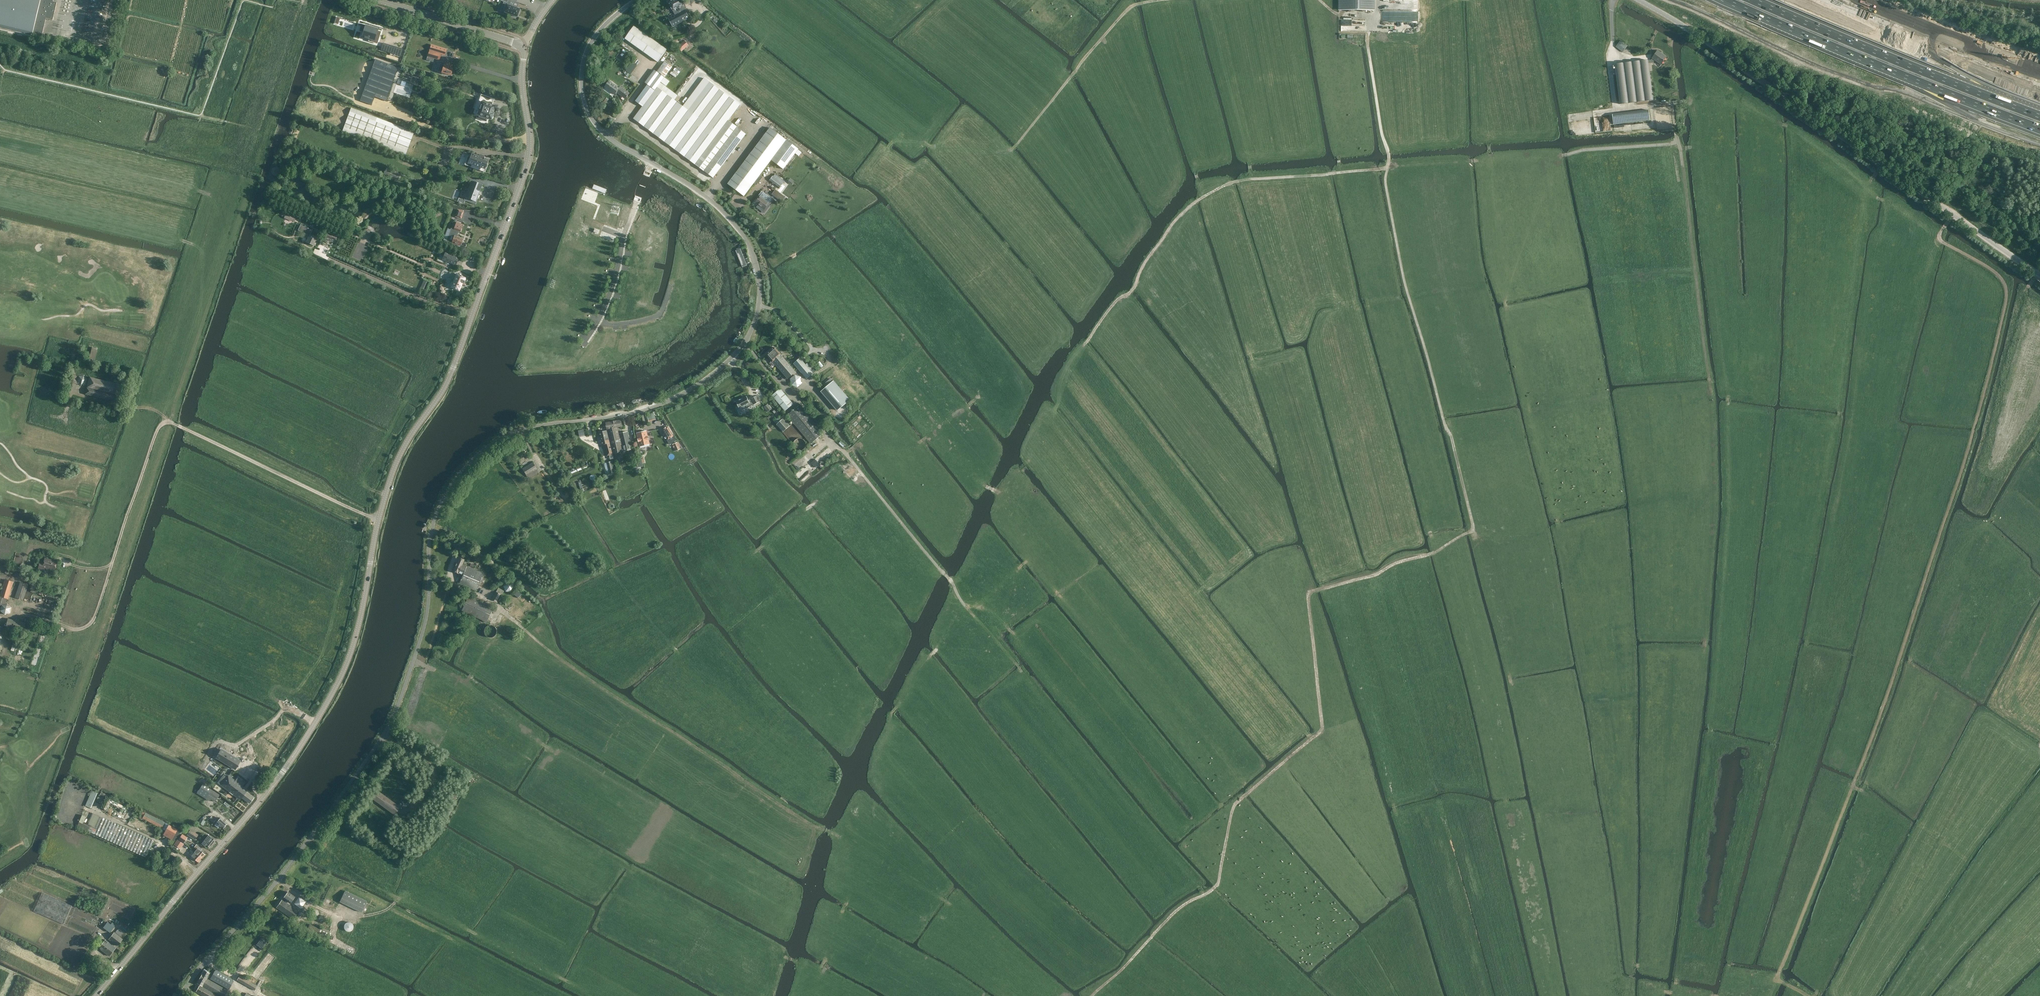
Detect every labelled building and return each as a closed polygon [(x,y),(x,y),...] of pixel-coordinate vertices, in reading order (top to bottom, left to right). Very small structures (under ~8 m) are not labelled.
[(57,2),(53,1),(53,0),(0,0),(0,28),(31,36),(32,36),(32,35),(41,37),(42,37),(46,19),(53,20),(57,2)] [(684,9),(682,6),(684,5),(682,0),(673,0),(668,3),(673,11),(674,11),(675,14),(668,18),(673,27),(690,18),(685,9),(684,9)] [(1339,10),(1373,10),(1375,10),(1375,0),(1339,0),(1339,10)] [(512,7),(507,5),(504,12),(517,17),(520,9),(514,8),(514,7),(512,7)] [(358,23),(358,24),(361,25),(365,26),(363,32),(362,37),(368,39),(369,39),(368,41),(374,42),(374,41),(378,42),(380,35),(381,33),(381,32),(378,31),(377,30),(378,28),(373,27),(372,27),(372,26),(367,25),(367,26),(366,26),(358,23)] [(625,38),(658,62),(667,50),(634,26),(625,38)] [(1615,47),(1622,52),(1628,46),(1620,40),(1615,47)] [(684,41),(677,47),(681,52),(689,46),(684,41)] [(389,46),(387,52),(398,55),(400,49),(389,46)] [(435,62),(436,59),(439,60),(441,54),(444,55),(445,50),(430,46),(427,56),(427,57),(427,59),(435,62)] [(1651,60),(1649,60),(1649,64),(1653,63),(1655,61),(1661,65),(1666,58),(1660,54),(1661,53),(1657,51),(1652,59),(1651,60)] [(375,59),(360,101),(371,105),(375,97),(386,101),(398,68),(375,59)] [(1649,60),(1615,64),(1620,104),(1653,100),(1649,64),(1649,60)] [(643,107),(634,119),(673,148),(677,151),(711,177),(713,178),(735,148),(746,134),(728,121),(740,105),(704,78),(683,106),(677,102),(662,91),(657,87),(661,82),(666,86),(670,81),(665,77),(672,67),(665,62),(657,72),(655,70),(645,83),(648,85),(636,101),(643,107)] [(452,65),(446,63),(445,65),(444,65),(442,72),(451,75),(451,74),(452,74),(452,72),(453,67),(451,67),(452,65)] [(671,74),(677,77),(682,69),(676,65),(671,74)] [(629,93),(620,87),(619,88),(609,81),(605,87),(615,95),(617,92),(625,99),(629,93)] [(478,111),(476,114),(477,114),(477,115),(480,116),(479,119),(486,122),(487,118),(491,120),(491,119),(493,119),(493,117),(493,116),(493,113),(495,106),(492,105),(494,99),(481,94),(481,95),(484,96),(482,102),(481,102),(478,111)] [(351,108),(342,132),(406,156),(415,133),(351,108)] [(1649,110),(1613,115),(1614,125),(1650,120),(1649,110)] [(755,148),(728,184),(744,197),(772,160),(787,140),(770,128),(759,143),(755,148)] [(787,140),(772,160),(783,169),(798,150),(799,149),(797,148),(787,140)] [(476,166),(480,167),(484,169),(487,160),(483,159),(484,157),(480,155),(479,157),(472,155),(471,157),(468,156),(465,165),(475,168),(476,166)] [(401,173),(398,172),(394,170),(394,171),(386,168),(383,176),(398,181),(401,173)] [(769,180),(780,188),(783,184),(772,176),(769,180)] [(472,182),(467,197),(465,201),(475,204),(480,193),(478,193),(481,185),(472,182)] [(776,189),(772,194),(782,202),(785,197),(776,189)] [(761,196),(756,203),(758,205),(764,210),(773,199),(762,190),(759,194),(761,196)] [(464,212),(459,210),(458,210),(455,217),(461,219),(464,212)] [(282,211),(280,215),(281,216),(284,217),(284,218),(292,221),(295,222),(297,217),(282,211)] [(463,225),(456,222),(454,229),(458,231),(460,232),(463,225)] [(300,225),(302,226),(300,231),(308,235),(307,237),(309,238),(307,242),(313,245),(316,238),(310,235),(312,230),(300,225)] [(457,236),(458,231),(454,229),(451,228),(446,243),(455,247),(456,244),(460,246),(460,245),(461,245),(462,243),(461,243),(463,239),(457,236)] [(741,248),(736,250),(743,266),(747,265),(741,248)] [(442,259),(447,262),(456,265),(459,258),(452,255),(450,255),(450,254),(445,252),(442,259)] [(462,285),(463,283),(463,284),(464,284),(464,283),(465,283),(465,282),(465,281),(464,281),(466,278),(457,274),(456,276),(454,276),(453,276),(452,276),(452,277),(452,278),(451,278),(451,279),(452,279),(452,280),(453,280),(450,287),(459,290),(461,285),(462,285)] [(420,290),(424,292),(428,283),(424,281),(420,290)] [(95,360),(98,349),(92,347),(89,359),(95,360)] [(781,355),(775,348),(767,355),(772,361),(770,362),(774,366),(775,365),(787,379),(796,372),(781,355)] [(793,363),(807,379),(813,373),(800,358),(793,363)] [(803,382),(796,373),(789,379),(796,388),(803,382)] [(88,376),(79,375),(77,383),(87,385),(88,376)] [(90,377),(88,385),(87,387),(105,391),(104,392),(87,388),(85,394),(115,401),(117,395),(115,395),(115,394),(119,395),(121,385),(116,384),(90,377)] [(826,387),(821,391),(838,410),(849,400),(833,381),(831,378),(823,385),(826,387)] [(785,411),(792,405),(779,389),(772,396),(785,411)] [(735,401),(739,409),(745,406),(746,408),(754,404),(759,402),(756,396),(751,398),(751,399),(748,400),(746,396),(735,401)] [(823,434),(799,405),(787,416),(811,444),(823,434)] [(647,414),(649,421),(656,419),(654,412),(647,414)] [(789,426),(783,419),(776,425),(783,432),(789,426)] [(607,423),(608,431),(614,454),(623,452),(622,447),(623,451),(631,449),(627,432),(619,434),(620,436),(619,436),(617,427),(621,426),(620,421),(607,423)] [(668,426),(662,430),(668,439),(674,436),(668,426)] [(614,454),(608,431),(599,433),(605,456),(614,454)] [(640,446),(650,444),(647,431),(637,434),(635,434),(638,446),(640,446)] [(804,442),(804,441),(803,440),(803,438),(802,437),(801,437),(800,436),(798,435),(797,436),(795,436),(794,436),(793,437),(792,438),(792,439),(791,440),(791,442),(791,444),(792,445),(792,446),(794,447),(794,448),(797,449),(799,448),(800,448),(802,447),(802,446),(803,445),(804,444),(804,442)] [(611,461),(606,463),(605,463),(606,471),(609,470),(610,474),(614,473),(611,461)] [(539,472),(537,469),(533,462),(522,469),(526,476),(528,479),(539,472)] [(463,565),(464,560),(459,557),(453,571),(463,575),(459,584),(476,591),(484,573),(463,565)] [(57,562),(52,561),(50,560),(45,558),(44,563),(40,562),(39,568),(44,570),(45,567),(55,570),(57,562)] [(13,582),(5,580),(0,595),(0,605),(5,604),(7,598),(8,599),(13,582)] [(503,587),(510,592),(515,585),(508,580),(503,587)] [(28,585),(20,582),(15,597),(23,600),(28,585)] [(514,594),(528,605),(530,602),(516,590),(514,594)] [(496,592),(492,599),(496,602),(500,594),(496,592)] [(487,622),(493,608),(469,596),(462,610),(487,622)] [(24,631),(26,623),(8,618),(5,629),(12,631),(13,628),(18,629),(18,632),(20,633),(21,630),(24,631)] [(496,632),(496,630),(495,628),(493,626),(492,626),(490,626),(489,626),(488,626),(486,627),(485,629),(484,631),(484,632),(484,633),(485,634),(485,635),(486,636),(487,637),(488,637),(489,638),(490,638),(491,638),(492,638),(493,637),(494,636),(495,635),(496,634),(496,633),(496,632)] [(240,761),(221,750),(218,755),(224,759),(223,762),(226,764),(236,770),(240,761)] [(240,799),(242,797),(246,792),(247,790),(242,786),(245,784),(238,778),(236,781),(229,776),(227,778),(226,778),(223,782),(224,782),(222,784),(231,792),(230,792),(233,794),(234,794),(240,799)] [(197,793),(205,798),(207,796),(215,802),(220,795),(203,784),(197,793)] [(92,790),(86,805),(91,808),(97,792),(92,790)] [(399,804),(379,790),(373,798),(393,813),(399,804)] [(254,798),(246,792),(242,797),(250,803),(254,798)] [(100,794),(97,801),(103,804),(106,797),(100,794)] [(95,833),(102,817),(95,814),(90,826),(88,830),(95,833)] [(102,817),(95,833),(95,834),(146,857),(154,841),(102,817)] [(146,820),(163,829),(165,830),(164,831),(166,832),(165,834),(171,837),(177,828),(169,824),(169,825),(169,826),(168,827),(166,826),(166,825),(165,825),(148,817),(146,820)] [(227,823),(221,818),(219,820),(217,819),(216,821),(217,822),(216,823),(217,823),(215,825),(218,828),(220,826),(223,828),(227,823)] [(88,830),(90,826),(79,821),(77,826),(88,830)] [(190,829),(189,829),(187,834),(195,839),(198,835),(190,829)] [(182,834),(178,839),(182,843),(186,837),(182,834)] [(216,841),(215,840),(209,835),(202,843),(205,845),(206,844),(210,848),(216,841)] [(186,846),(179,840),(174,846),(178,849),(179,848),(180,849),(182,847),(184,848),(186,846)] [(197,849),(195,852),(202,858),(205,854),(200,850),(201,848),(197,845),(195,847),(197,849)] [(198,862),(202,858),(195,852),(192,850),(190,853),(192,855),(191,856),(198,862)] [(367,901),(345,891),(340,901),(362,912),(367,901)] [(282,900),(277,907),(293,919),(298,911),(287,903),(288,901),(290,903),(295,897),(288,892),(283,898),(286,900),(285,902),(282,900)] [(294,903),(301,908),(306,901),(299,897),(294,903)] [(37,912),(64,923),(66,918),(66,919),(71,906),(71,905),(65,902),(64,907),(62,907),(60,906),(56,906),(56,907),(54,906),(46,906),(43,905),(42,907),(41,907),(39,912),(39,906),(38,911),(37,912)] [(353,925),(353,924),(352,923),(352,922),(352,921),(351,920),(349,919),(348,919),(347,919),(346,919),(345,919),(344,919),(343,920),(342,921),(342,922),(341,924),(341,926),(342,927),(343,928),(344,929),(346,930),(347,930),(349,930),(351,929),(352,928),(352,927),(352,926),(353,925)] [(110,933),(114,927),(107,922),(103,927),(110,933)] [(114,932),(109,939),(117,946),(126,935),(118,928),(115,933),(114,932)] [(99,948),(109,956),(116,948),(106,940),(99,948)] [(210,973),(205,970),(198,983),(201,984),(200,986),(200,985),(196,991),(204,995),(225,995),(229,990),(207,978),(210,973)] [(216,970),(211,979),(229,989),(233,981),(233,979),(216,970)] [(255,989),(257,985),(240,975),(237,980),(255,989)]
